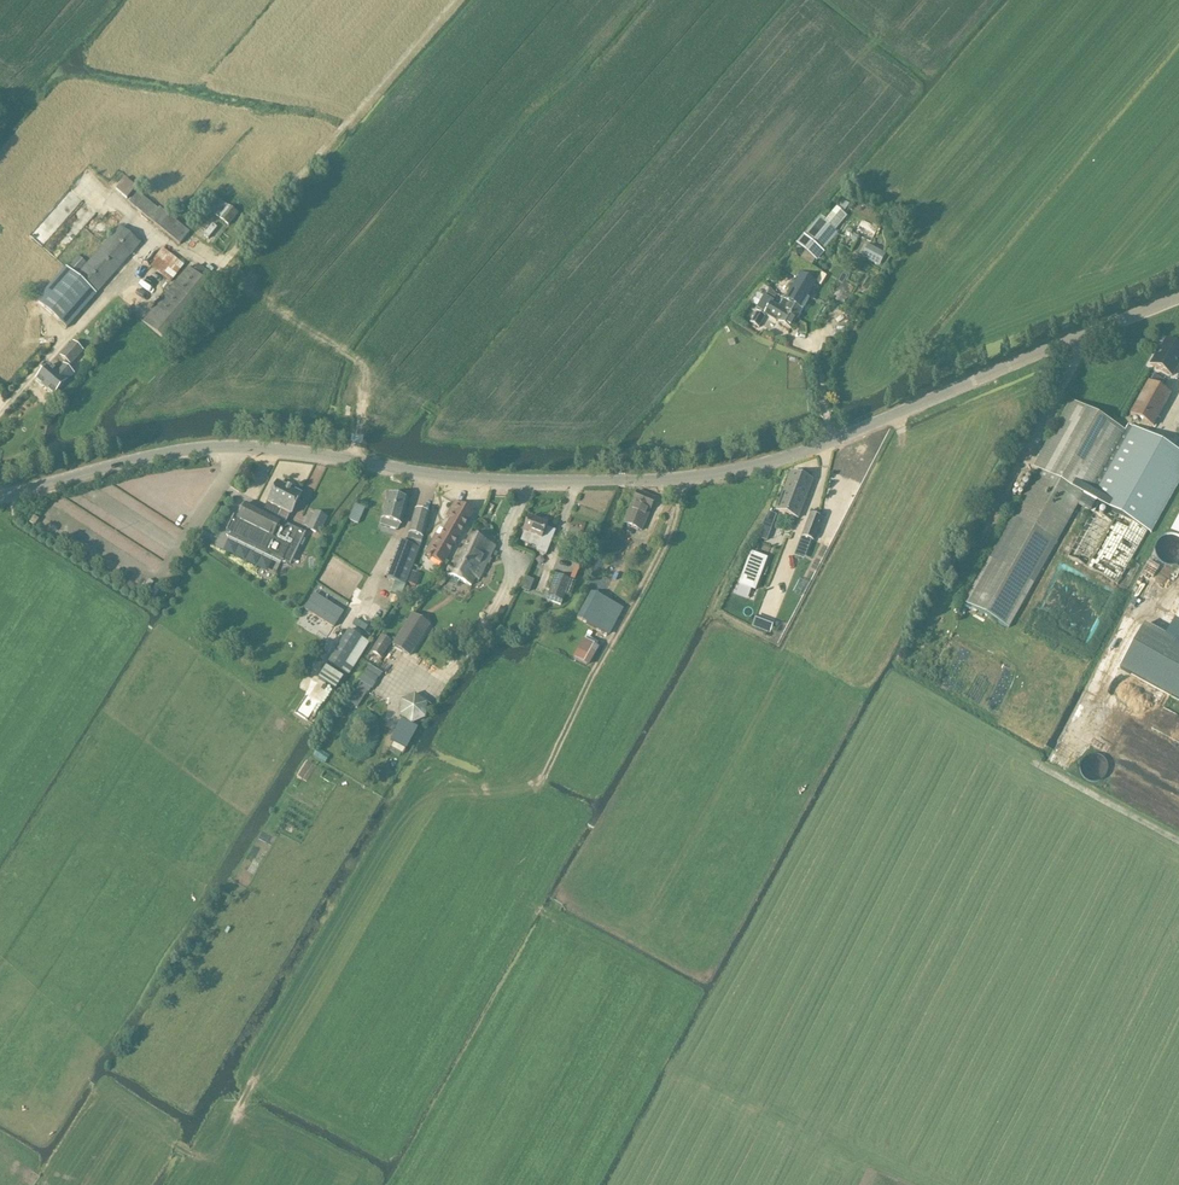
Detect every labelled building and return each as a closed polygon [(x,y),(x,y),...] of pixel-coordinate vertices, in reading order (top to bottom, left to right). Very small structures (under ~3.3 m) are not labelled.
[(136,187),(125,178),(116,190),(127,199),(136,187)] [(174,184),(165,198),(170,201),(179,188),(174,184)] [(138,193),(129,203),(180,245),(190,233),(159,208),(158,210),(138,193)] [(229,226),(238,214),(218,198),(208,210),(229,226)] [(842,200),(838,207),(845,212),(849,205),(842,200)] [(835,208),(823,222),(819,218),(797,245),(805,252),(815,260),(837,234),(834,231),(846,217),(835,208)] [(69,220),(79,229),(88,219),(78,210),(69,220)] [(222,223),(207,216),(201,229),(216,236),(222,223)] [(78,256),(37,302),(67,328),(96,295),(96,294),(140,244),(121,227),(88,265),(78,256)] [(862,258),(879,267),(885,256),(874,251),(867,247),(862,258)] [(162,250),(150,265),(171,282),(183,266),(162,250)] [(805,252),(800,261),(811,267),(815,260),(805,252)] [(783,299),(779,307),(785,311),(784,313),(796,320),(817,285),(812,283),(819,272),(811,267),(800,261),(797,259),(795,262),(791,260),(784,271),(797,279),(784,300),(783,299)] [(144,322),(156,333),(173,347),(218,293),(201,279),(188,267),(144,322)] [(764,314),(791,330),(796,320),(784,313),(785,311),(779,307),(778,308),(772,304),(773,301),(764,296),(757,308),(765,313),(764,314)] [(124,312),(130,317),(135,311),(129,306),(124,312)] [(765,317),(757,312),(750,323),(759,328),(765,317)] [(1150,364),(1172,376),(1177,367),(1176,366),(1178,361),(1178,348),(1166,340),(1161,349),(1159,349),(1150,364)] [(49,366),(36,381),(54,396),(74,374),(67,369),(71,365),(83,352),(73,343),(61,357),(67,363),(64,366),(63,365),(59,371),(59,370),(57,373),(49,366)] [(1149,382),(1130,415),(1152,427),(1171,395),(1160,388),(1164,381),(1154,375),(1150,383),(1149,382)] [(964,604),(982,614),(1008,629),(1053,550),(1078,505),(1091,513),(1097,503),(1117,515),(1113,523),(1093,512),(1080,535),(1068,557),(1077,563),(1087,568),(1102,577),(1117,585),(1132,558),(1147,532),(1151,534),(1178,485),(1178,454),(1129,426),(1125,432),(1070,402),(1033,467),(1038,470),(1001,537),(964,604)] [(798,519),(813,481),(791,472),(776,511),(798,519)] [(278,483),(268,504),(282,511),(277,520),(285,523),(290,515),(291,516),(301,495),(278,483)] [(642,531),(655,500),(637,492),(624,523),(642,531)] [(408,501),(389,495),(380,526),(398,530),(401,525),(408,501)] [(291,565),(306,534),(285,523),(277,520),(282,511),(268,504),(263,513),(246,504),(237,522),(233,519),(227,531),(232,534),(230,538),(281,564),(283,561),(291,565)] [(356,505),(349,520),(358,524),(365,509),(356,505)] [(442,565),(472,513),(459,506),(444,532),(440,529),(436,535),(441,538),(429,558),(442,565)] [(409,534),(406,544),(419,549),(423,538),(429,514),(415,510),(409,534)] [(310,513),(304,526),(308,527),(307,529),(319,535),(327,518),(315,512),(314,515),(310,513)] [(801,537),(794,557),(804,560),(811,541),(813,541),(822,519),(810,515),(802,538),(801,537)] [(1171,530),(1178,535),(1178,515),(1171,530)] [(35,526),(39,520),(34,517),(30,523),(35,526)] [(524,533),(521,541),(538,548),(537,551),(546,555),(555,532),(546,528),(547,526),(528,518),(523,532),(524,533)] [(455,558),(446,574),(452,577),(450,583),(458,587),(460,581),(471,586),(477,577),(480,579),(495,547),(471,535),(459,560),(455,558)] [(1167,565),(1173,565),(1178,563),(1178,537),(1174,535),(1168,535),(1162,537),(1158,541),(1156,547),(1156,552),(1158,558),(1162,562),(1167,565)] [(401,542),(387,579),(396,582),(392,593),(402,597),(406,585),(419,549),(406,544),(401,542)] [(751,553),(739,585),(755,591),(767,559),(751,553)] [(412,573),(409,583),(416,586),(420,576),(412,573)] [(535,591),(540,593),(547,575),(542,573),(535,591)] [(562,601),(571,581),(557,575),(548,596),(562,601)] [(525,577),(520,591),(529,593),(533,579),(525,577)] [(444,578),(438,586),(441,588),(443,585),(447,581),(444,578)] [(608,635),(623,609),(592,592),(577,619),(608,635)] [(315,594),(305,609),(334,628),(344,613),(315,594)] [(498,615),(503,617),(506,610),(501,608),(498,615)] [(410,657),(430,626),(413,615),(393,646),(410,657)] [(1144,626),(1120,670),(1178,702),(1178,645),(1144,626)] [(349,676),(370,644),(349,631),(328,663),(341,671),(349,676)] [(382,659),(392,643),(382,636),(372,652),(382,659)] [(587,666),(597,648),(584,641),(574,659),(587,666)] [(363,676),(359,681),(372,689),(376,684),(375,684),(378,679),(379,679),(383,673),(370,665),(366,671),(363,676)] [(326,667),(319,679),(336,689),(343,678),(326,667)] [(359,687),(349,702),(358,708),(368,692),(359,687)] [(401,701),(400,717),(412,725),(425,719),(427,704),(415,695),(414,696),(401,701)] [(1138,697),(1131,708),(1156,722),(1162,711),(1138,697)] [(401,721),(391,741),(406,749),(417,730),(401,721)] [(1092,783),(1098,782),(1102,780),(1106,776),(1107,771),(1107,766),(1105,761),(1101,757),(1096,755),(1090,755),(1085,758),(1081,762),(1080,767),(1080,773),(1083,778),(1087,781),(1092,783)]
